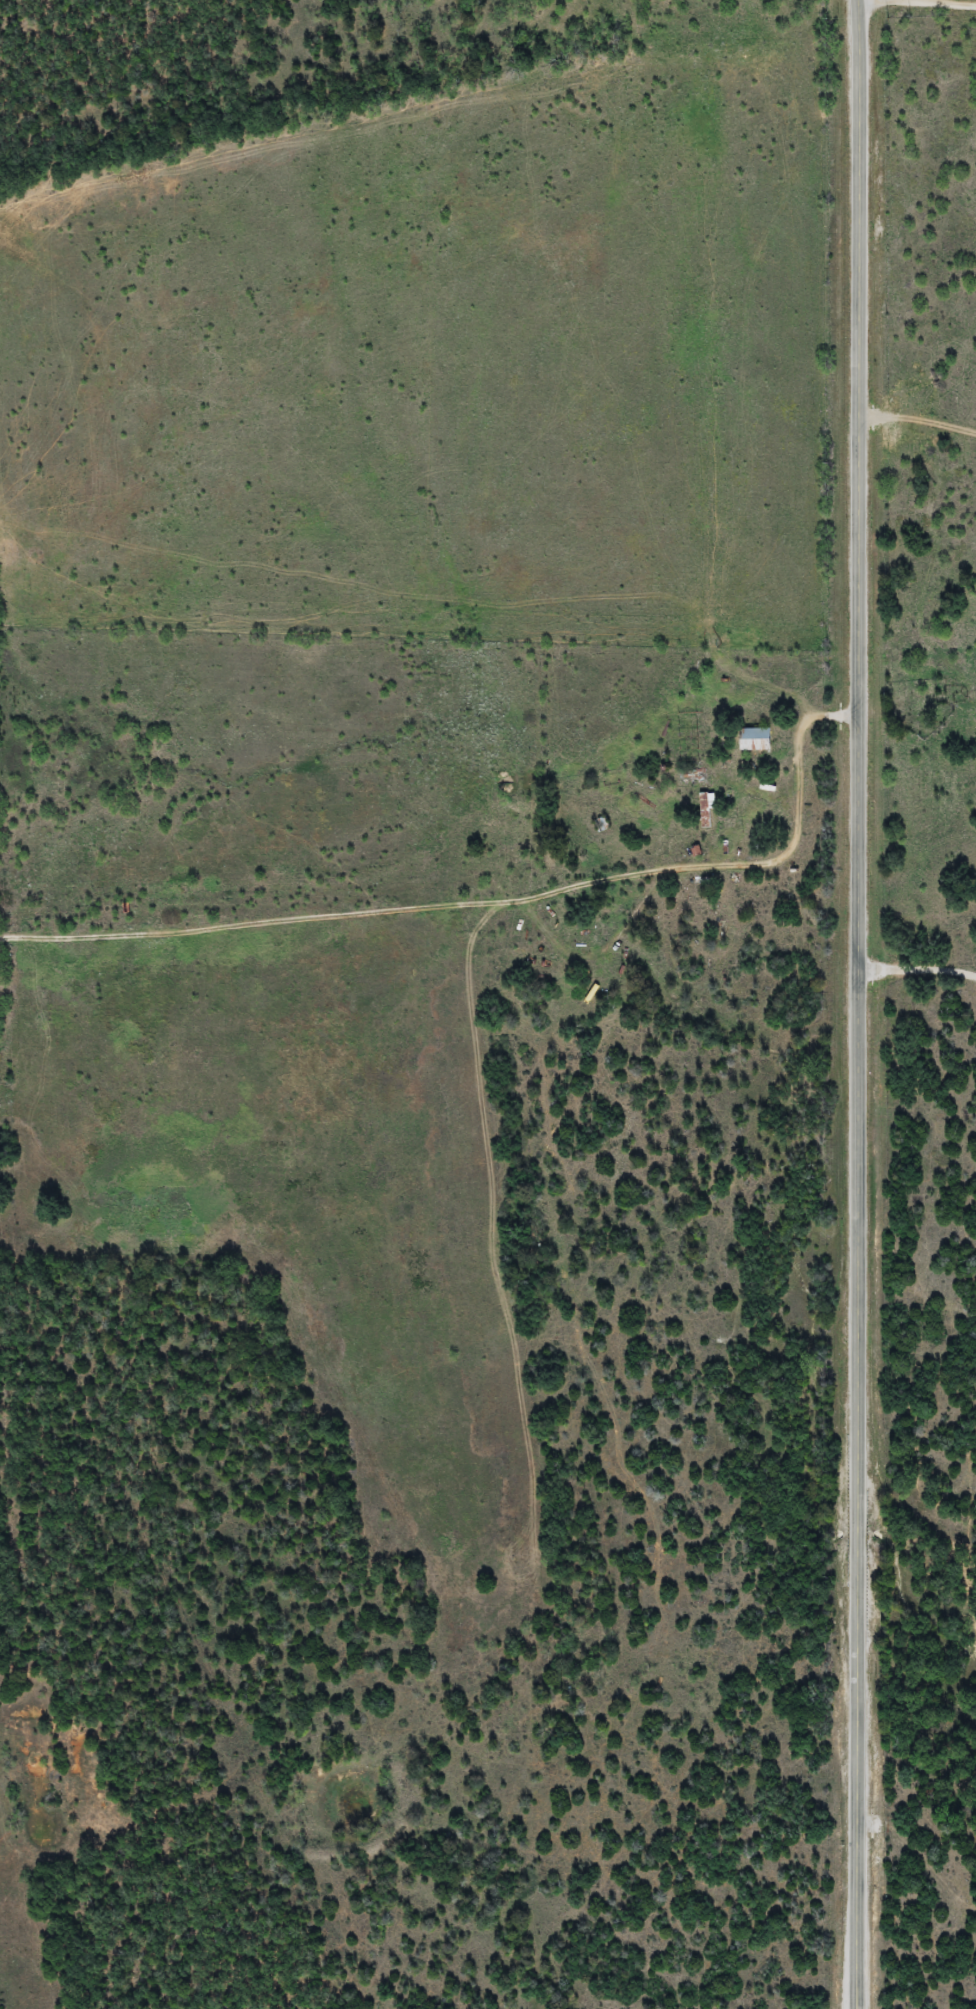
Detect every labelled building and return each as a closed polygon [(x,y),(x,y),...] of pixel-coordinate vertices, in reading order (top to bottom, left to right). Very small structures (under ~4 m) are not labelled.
[(774,729),(743,729),(743,751),(774,751),(774,729)] [(703,829),(715,829),(715,794),(703,794),(703,829)]
